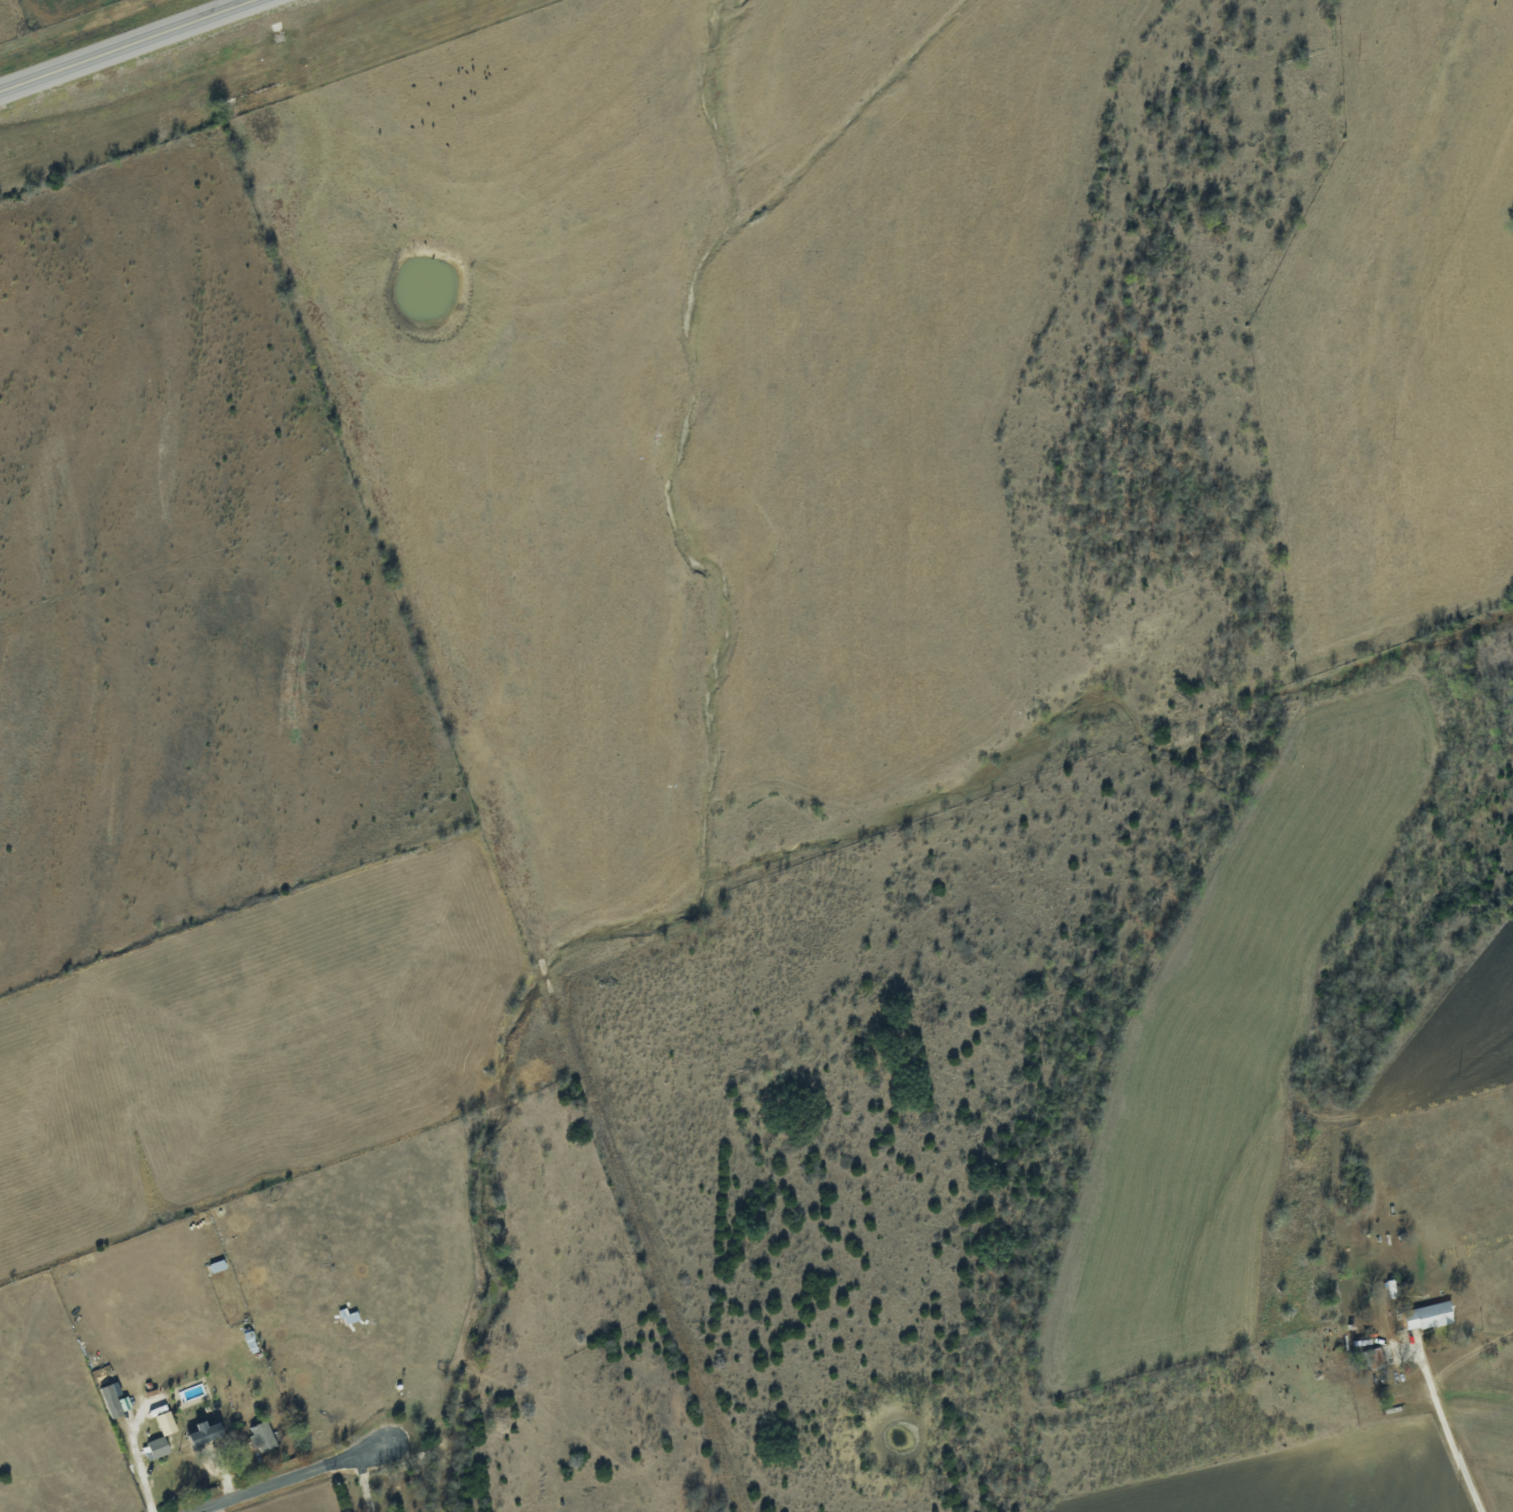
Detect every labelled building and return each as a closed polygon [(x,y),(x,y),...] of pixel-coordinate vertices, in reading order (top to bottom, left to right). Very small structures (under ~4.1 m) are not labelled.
[(1454,1321),(1449,1300),(1403,1311),(1408,1331),(1454,1321)] [(156,1416),(163,1437),(142,1444),(148,1460),(171,1453),(165,1435),(177,1431),(170,1411),(156,1416)] [(209,1426),(206,1420),(196,1424),(199,1430),(188,1434),(193,1446),(224,1435),(219,1422),(209,1426)] [(248,1428),(257,1453),(276,1446),(267,1420),(248,1428)]
